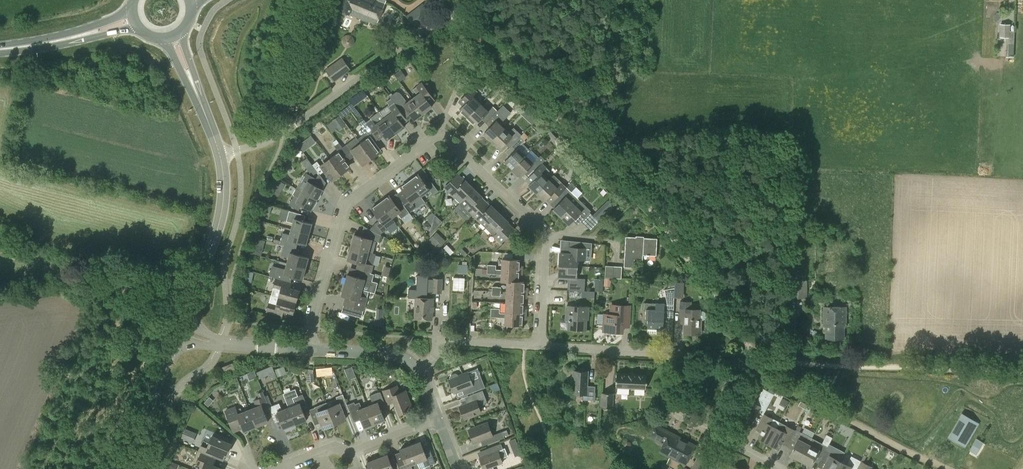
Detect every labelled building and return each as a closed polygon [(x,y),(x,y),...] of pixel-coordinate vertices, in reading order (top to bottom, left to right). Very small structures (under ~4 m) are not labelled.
[(340,10),(349,14),(349,13),(376,24),(384,4),(375,0),(344,0),(340,10)] [(414,27),(435,11),(427,0),(406,16),(414,27)] [(1010,24),(999,24),(999,37),(1007,37),(1006,57),(1013,57),(1014,31),(1010,31),(1010,24)] [(334,80),(350,68),(342,58),(326,70),(334,80)] [(429,102),(434,98),(422,82),(416,86),(417,86),(413,89),(417,94),(412,98),(423,113),(432,106),(429,102)] [(467,117),(481,103),(473,96),(477,91),(473,87),(464,95),(469,99),(459,110),(467,117)] [(361,99),(367,94),(363,89),(357,93),(361,99)] [(423,113),(412,98),(407,102),(401,93),(399,92),(396,91),(389,97),(391,98),(401,112),(402,113),(407,109),(414,119),(423,113)] [(402,123),(407,120),(402,113),(401,112),(391,98),(387,101),(390,105),(388,106),(392,112),(384,118),(396,133),(404,127),(402,123)] [(521,107),(517,102),(512,107),(516,112),(521,107)] [(493,115),(497,111),(493,106),(488,111),(481,103),(467,117),(475,125),(485,115),(489,119),(493,115)] [(493,124),(484,133),(492,141),(504,128),(500,123),(504,118),(511,112),(503,105),(497,111),(493,115),(489,119),(489,120),(493,124)] [(376,136),(378,138),(382,135),(386,140),(396,133),(384,118),(379,111),(370,118),(371,119),(366,122),(374,132),(373,132),(376,136)] [(327,125),(332,132),(333,132),(336,126),(340,130),(346,125),(339,116),(327,125)] [(373,132),(374,132),(366,122),(362,125),(363,128),(359,131),(365,140),(360,143),(370,156),(371,156),(380,149),(372,139),(376,136),(373,132)] [(513,144),(521,136),(520,136),(521,135),(513,127),(509,132),(504,128),(492,141),(500,149),(509,139),(513,144)] [(556,137),(550,131),(548,133),(554,139),(556,137)] [(311,135),(305,140),(310,147),(316,142),(311,135)] [(525,156),(525,155),(517,147),(525,140),(521,136),(513,144),(510,147),(514,151),(504,161),(512,169),(525,156)] [(346,152),(350,158),(355,155),(362,165),(372,158),(371,156),(370,156),(360,143),(356,137),(347,144),(343,147),(346,152)] [(346,152),(343,147),(339,142),(334,146),(339,152),(329,159),(331,161),(339,172),(340,172),(349,165),(341,155),(345,152),(346,152)] [(573,154),(569,150),(564,156),(568,160),(573,154)] [(533,163),(525,155),(525,156),(512,169),(520,177),(530,167),(534,171),(541,163),(542,162),(545,159),(540,156),(533,163)] [(313,175),(318,172),(307,158),(302,162),(309,172),(311,171),(313,175)] [(341,174),(340,172),(339,172),(331,161),(322,167),(317,161),(312,164),(319,174),(324,171),(331,181),(341,174)] [(546,167),(542,162),(541,163),(534,171),(526,179),(530,184),(529,185),(536,193),(549,180),(549,179),(545,175),(549,170),(546,167)] [(296,188),(317,200),(323,189),(313,184),(316,179),(306,173),(301,183),(299,182),(296,188)] [(465,181),(457,173),(444,188),(455,198),(459,203),(463,198),(463,199),(473,189),(474,188),(465,180),(465,181)] [(409,180),(421,196),(429,190),(433,195),(438,191),(431,181),(426,185),(418,174),(409,180)] [(546,199),(551,203),(558,196),(566,187),(554,174),(549,179),(549,180),(536,193),(544,201),(546,199)] [(403,190),(397,194),(410,211),(416,207),(419,204),(416,200),(421,196),(409,180),(400,187),(403,190)] [(578,199),(566,187),(558,196),(562,200),(553,209),(561,217),(574,204),(578,199)] [(311,210),(317,200),(296,188),(293,194),(294,195),(289,205),(299,210),(301,205),(311,210)] [(463,198),(459,203),(472,215),(481,206),(486,201),(482,196),(474,188),(473,189),(463,199),(463,198)] [(380,201),(392,217),(397,213),(401,218),(409,212),(402,203),(397,206),(389,195),(380,201)] [(578,199),(574,204),(561,217),(569,224),(578,215),(582,219),(591,210),(583,203),(578,199)] [(383,224),(392,217),(380,201),(371,208),(380,219),(375,223),(382,232),(387,229),(383,224)] [(480,223),(485,228),(489,224),(500,213),(491,205),(490,205),(486,201),(481,206),(472,215),(480,223)] [(600,208),(593,215),(599,221),(607,214),(600,208)] [(291,229),(309,234),(312,223),(299,219),(301,214),(289,210),(286,221),(293,222),(291,229)] [(511,233),(515,229),(508,222),(508,221),(500,213),(489,224),(485,228),(493,236),(501,243),(511,233)] [(367,228),(365,234),(362,233),(361,236),(354,234),(351,246),(368,251),(372,240),(379,242),(381,235),(367,228)] [(306,244),(309,234),(291,229),(290,235),(283,233),(280,243),(284,244),(292,247),(293,241),(306,244)] [(439,248),(446,240),(436,231),(429,239),(439,248)] [(644,239),(636,238),(636,237),(626,236),(624,267),(634,267),(635,257),(640,258),(641,254),(643,254),(643,255),(656,256),(657,238),(644,237),(644,239)] [(253,251),(261,254),(265,240),(257,237),(253,251)] [(292,247),(284,244),(281,255),(289,257),(287,263),(305,268),(309,257),(295,253),(296,248),(292,247)] [(448,248),(445,245),(437,252),(440,255),(448,248)] [(368,252),(368,251),(351,246),(347,259),(358,262),(357,268),(371,272),(373,265),(372,265),(375,254),(368,252)] [(561,265),(575,266),(576,259),(581,259),(582,247),(569,247),(569,253),(560,252),(559,266),(561,266),(561,265)] [(502,270),(522,271),(523,267),(521,267),(519,266),(519,260),(502,259),(502,270)] [(302,279),(305,268),(287,263),(285,269),(272,265),(269,276),(287,280),(289,275),(302,279)] [(467,272),(467,263),(458,263),(458,272),(467,272)] [(575,267),(575,266),(561,265),(561,266),(560,277),(569,278),(568,284),(584,285),(585,278),(576,278),(577,267),(575,267)] [(621,278),(622,267),(606,265),(605,277),(621,278)] [(502,270),(495,269),(487,269),(487,273),(501,274),(501,281),(507,281),(518,281),(518,275),(520,274),(522,274),(522,271),(502,270)] [(254,272),(248,271),(245,281),(251,283),(254,272)] [(362,289),(364,283),(370,285),(373,276),(358,271),(356,276),(347,274),(344,284),(362,289)] [(464,277),(453,277),(452,290),(464,290),(464,277)] [(271,295),(278,297),(296,302),(299,290),(290,288),(292,282),(275,278),(273,287),(271,295)] [(442,293),(443,278),(433,278),(433,283),(427,283),(427,292),(432,292),(432,293),(442,293)] [(603,279),(595,278),(595,291),(603,291),(603,279)] [(789,298),(807,298),(806,280),(789,280),(789,298)] [(524,281),(518,281),(507,281),(506,292),(527,292),(527,289),(525,289),(524,287),(524,281)] [(683,298),(684,282),(675,282),(674,288),(674,297),(683,298)] [(348,314),(361,317),(367,297),(369,291),(362,289),(344,284),(341,295),(345,296),(343,304),(350,306),(348,314)] [(664,304),(644,303),(644,309),(646,309),(645,319),(647,319),(647,333),(656,334),(657,328),(663,328),(664,316),(673,317),(674,305),(674,297),(674,288),(664,289),(667,305),(664,304)] [(527,296),(527,292),(506,292),(506,303),(523,304),(523,297),(525,296),(527,296)] [(278,297),(271,295),(269,301),(266,312),(279,315),(282,316),(284,310),(293,313),(296,302),(278,297)] [(432,319),(433,298),(416,297),(415,318),(432,319)] [(702,320),(704,319),(706,317),(706,314),(705,312),(703,310),(690,310),(691,302),(680,301),(679,320),(685,321),(684,333),(698,333),(698,324),(700,324),(700,320),(702,320)] [(523,309),(523,304),(506,303),(505,313),(505,314),(526,314),(526,311),(524,311),(523,309)] [(629,316),(630,306),(611,305),(611,314),(604,314),(603,331),(622,332),(623,316),(629,316)] [(588,319),(588,307),(567,306),(566,320),(569,320),(568,329),(585,330),(586,319),(588,319)] [(845,323),(846,306),(824,306),(824,324),(826,324),(826,338),(843,338),(844,323),(845,323)] [(505,313),(499,312),(491,312),(491,316),(505,317),(505,324),(522,325),(522,319),(524,317),(526,317),(526,314),(505,314),(505,313)] [(224,374),(236,369),(233,362),(221,367),(224,374)] [(286,371),(284,366),(275,369),(277,375),(286,371)] [(254,369),(239,376),(242,383),(257,376),(254,369)] [(263,369),(256,372),(259,379),(265,376),(263,369)] [(594,400),(595,386),(587,385),(588,371),(573,370),(572,393),(582,394),(581,399),(594,400)] [(471,381),(468,372),(458,376),(457,374),(455,373),(451,375),(449,377),(450,379),(449,379),(454,393),(466,388),(468,394),(482,388),(479,378),(471,381)] [(646,389),(647,375),(617,373),(616,387),(646,389)] [(400,393),(397,386),(383,391),(388,403),(394,401),(399,414),(412,409),(406,391),(400,393)] [(464,418),(481,412),(479,406),(487,403),(483,390),(469,395),(472,402),(460,407),(464,418)] [(271,412),(269,407),(265,396),(262,391),(257,393),(259,398),(254,400),(257,406),(250,409),(256,426),(268,421),(265,414),(271,412)] [(368,406),(374,423),(385,419),(380,407),(385,405),(380,391),(370,395),(373,404),(368,406)] [(613,408),(614,393),(601,392),(600,407),(613,408)] [(289,407),(295,424),(307,419),(303,411),(309,409),(302,393),(292,398),(295,405),(289,407)] [(764,411),(771,398),(762,393),(756,404),(750,401),(740,419),(751,425),(760,408),(764,411)] [(328,407),(334,423),(346,419),(340,403),(346,401),(343,394),(336,396),(337,399),(332,400),(334,405),(328,407)] [(788,401),(782,398),(779,404),(785,407),(788,401)] [(374,423),(368,406),(362,408),(359,402),(355,404),(354,402),(347,404),(352,418),(360,415),(364,427),(374,423)] [(295,424),(289,407),(282,410),(279,403),(269,407),(271,412),(274,419),(279,416),(284,428),(295,424)] [(235,405),(224,410),(229,423),(233,432),(243,428),(244,431),(256,426),(250,409),(242,412),(240,407),(237,409),(235,405)] [(334,423),(328,407),(322,410),(320,405),(309,409),(312,418),(318,415),(323,428),(334,423)] [(768,443),(776,428),(779,422),(763,413),(759,422),(764,425),(758,438),(768,443)] [(965,447),(978,424),(965,416),(951,439),(965,446),(965,447)] [(492,435),(488,422),(469,430),(474,443),(485,438),(488,444),(504,437),(502,431),(492,435)] [(686,462),(695,445),(654,424),(648,435),(663,444),(659,451),(678,460),(679,459),(686,462)] [(776,428),(768,443),(779,449),(786,436),(791,439),(795,430),(785,425),(782,431),(776,428)] [(802,432),(812,436),(814,432),(804,427),(802,432)] [(189,441),(194,431),(185,428),(181,437),(189,441)] [(800,460),(812,438),(801,432),(796,429),(795,430),(791,439),(796,442),(789,454),(800,460)] [(826,449),(832,437),(827,434),(822,443),(812,438),(800,460),(811,466),(817,454),(822,456),(826,449)] [(231,443),(212,436),(210,443),(202,440),(198,450),(212,456),(215,450),(226,455),(231,443)] [(515,438),(509,440),(512,448),(518,446),(515,438)] [(976,438),(969,450),(976,454),(983,442),(976,438)] [(410,445),(417,462),(419,468),(435,463),(431,451),(425,453),(421,441),(410,445)] [(503,462),(498,451),(503,449),(501,443),(487,449),(489,454),(479,458),(484,468),(485,468),(503,462)] [(417,462),(410,445),(400,449),(404,461),(399,463),(401,468),(413,468),(411,464),(417,462)] [(826,449),(822,456),(820,460),(825,463),(822,468),(836,468),(840,463),(833,459),(835,454),(826,449)] [(222,468),(210,464),(213,457),(200,453),(196,464),(203,467),(202,468),(222,468)] [(398,464),(392,466),(388,454),(377,458),(381,468),(399,468),(398,464)] [(707,462),(696,457),(691,468),(694,468),(704,468),(707,462)] [(377,458),(367,462),(369,468),(381,468),(377,458)] [(861,461),(857,459),(855,463),(849,459),(847,464),(841,461),(840,463),(836,468),(856,468),(861,461)] [(856,468),(870,468),(871,466),(861,461),(856,468)]
